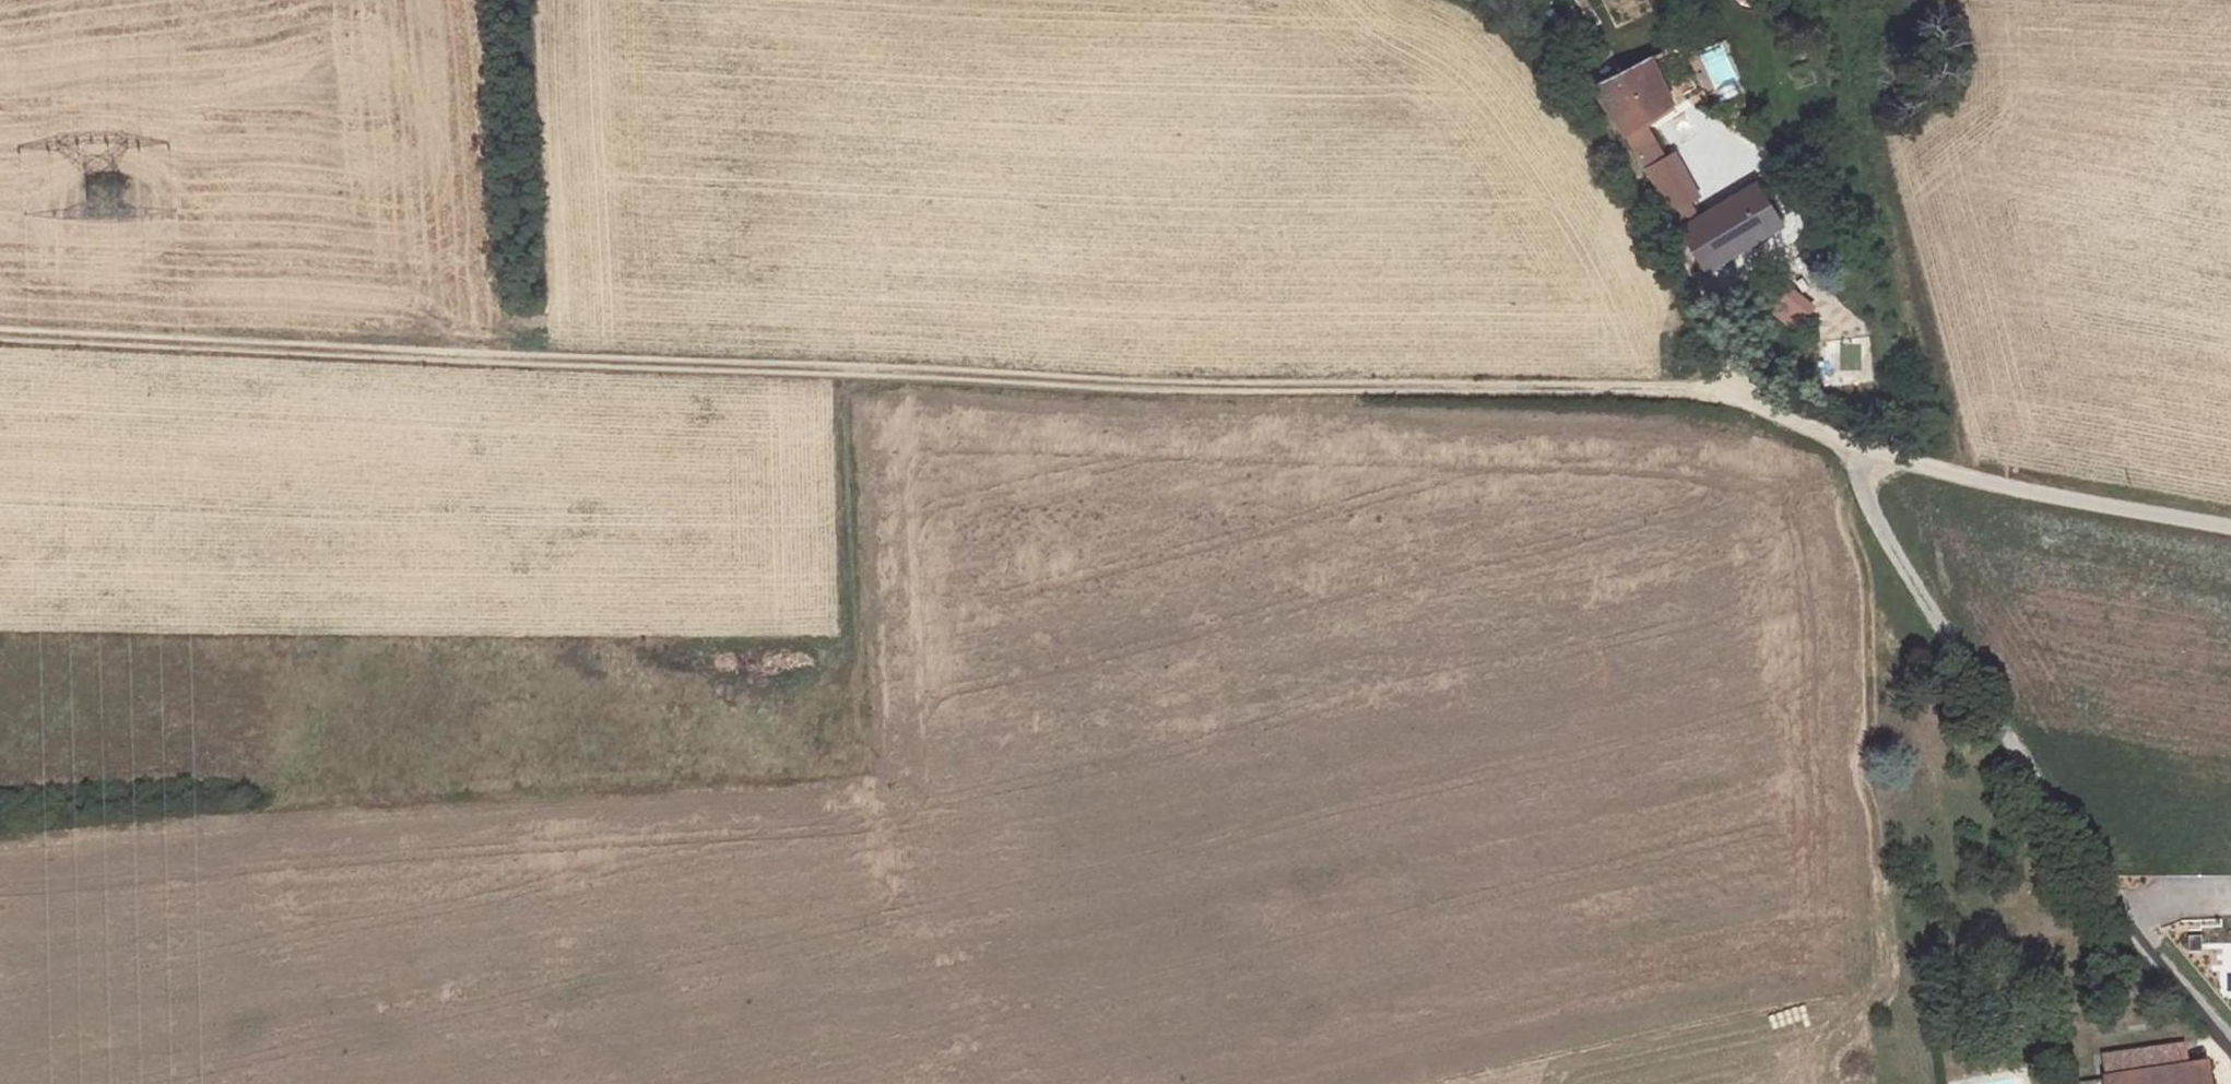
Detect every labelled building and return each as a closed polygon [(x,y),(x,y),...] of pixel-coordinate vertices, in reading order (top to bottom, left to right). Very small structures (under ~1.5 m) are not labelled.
[(1607,105),(1636,145),(1652,134),(1631,96),(1662,79),(1644,37),(1584,67),(1607,105)] [(1652,134),(1636,145),(1658,183),(1672,174),(1688,165),(1666,126),(1652,134)] [(1685,196),(1672,174),(1658,183),(1693,245),(1768,198),(1746,160),(1685,196)] [(2107,1050),(2109,1077),(2181,1068),(2177,1040),(2107,1050)] [(2109,1077),(2110,1083),(2210,1083),(2208,1072),(2208,1064),(2181,1068),(2109,1077)]
